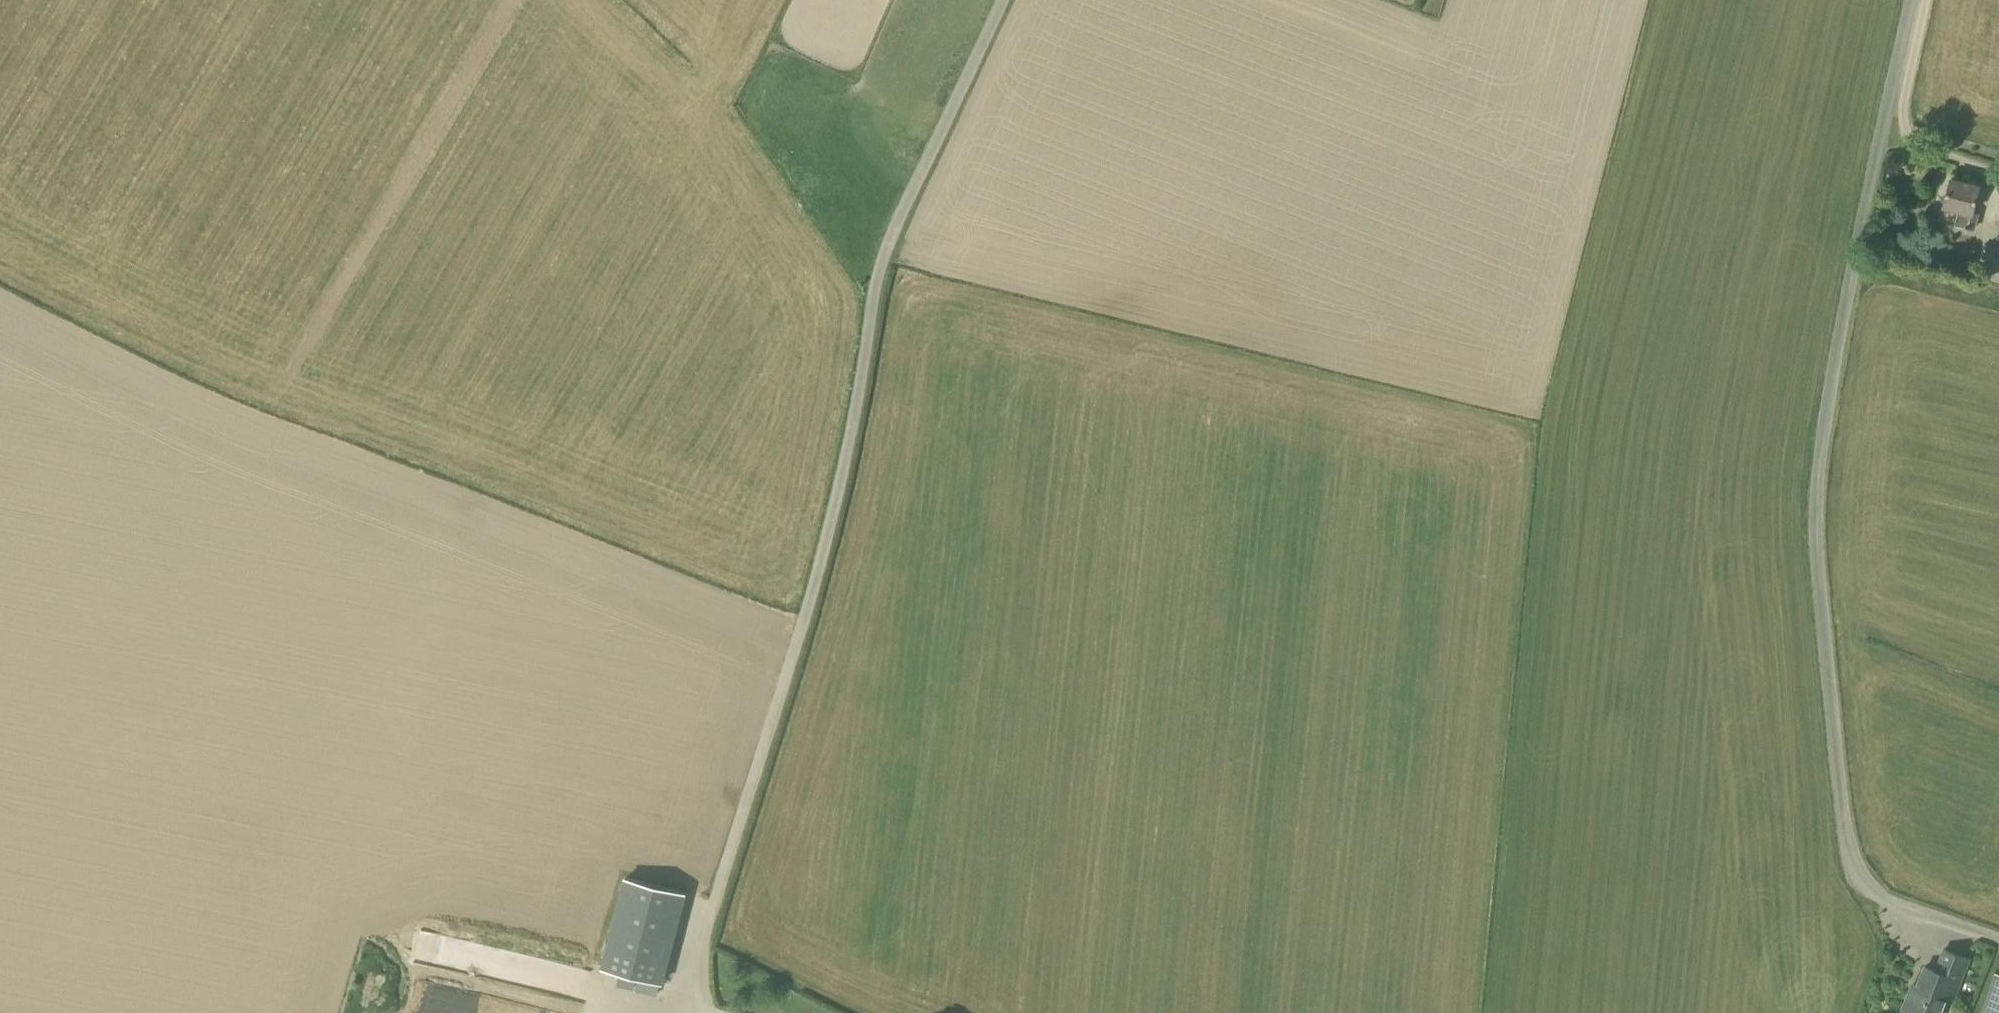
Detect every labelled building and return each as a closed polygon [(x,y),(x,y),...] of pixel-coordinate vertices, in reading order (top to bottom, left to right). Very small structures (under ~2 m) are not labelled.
[(1975,230),(1979,213),(1971,212),(1978,186),(1950,178),(1943,206),(1956,209),(1953,224),(1975,230)] [(668,963),(606,947),(600,969),(663,985),(668,963)] [(1967,960),(1944,951),(1936,972),(1924,967),(1917,986),(1912,985),(1903,1010),(1911,1012),(1938,1012),(1944,997),(1951,1000),(1967,960)] [(1995,973),(1981,1012),(1998,1012),(1998,975),(1995,973)]
